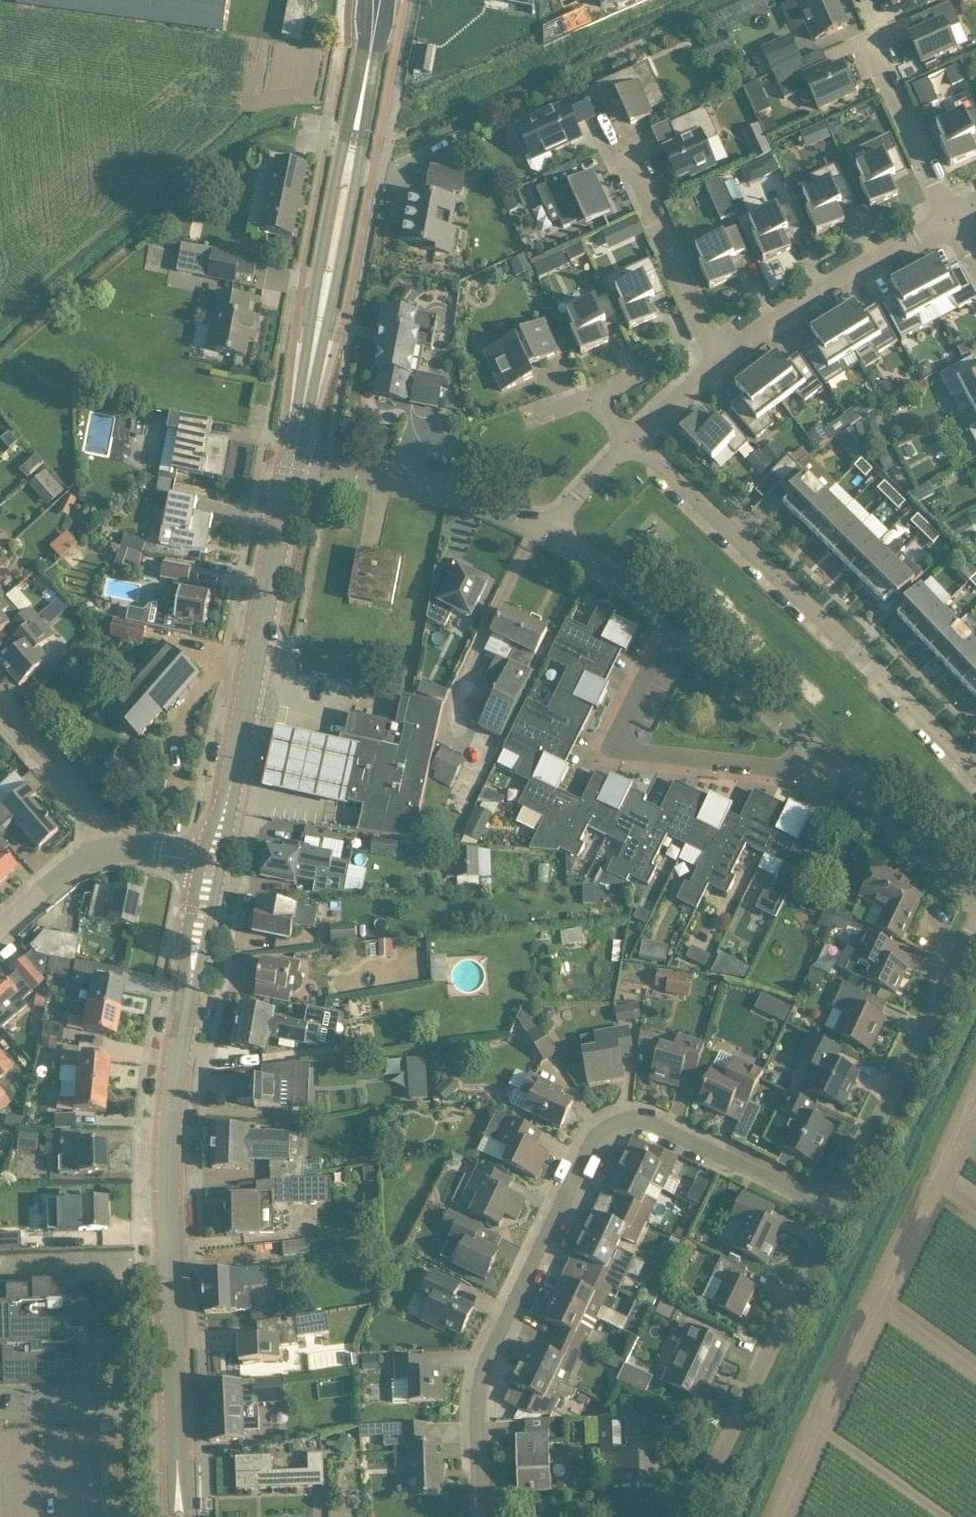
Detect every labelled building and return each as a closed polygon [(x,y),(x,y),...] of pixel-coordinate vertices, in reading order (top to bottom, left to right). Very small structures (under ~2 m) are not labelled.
[(224,31),(228,0),(18,0),(17,4),(224,31)] [(304,0),(290,0),(283,36),(303,40),(310,1),(304,0)] [(509,3),(534,8),(534,14),(535,14),(535,0),(510,0),(509,3)] [(602,8),(620,0),(599,0),(602,8)] [(816,41),(847,27),(836,2),(839,0),(800,0),(798,1),(816,41)] [(934,26),(910,37),(922,64),(957,49),(948,31),(961,25),(951,3),(928,13),(934,26)] [(544,45),(567,36),(560,21),(544,28),(544,45)] [(802,61),(793,40),(792,37),(763,50),(765,54),(774,74),(802,61)] [(708,44),(713,56),(725,51),(719,39),(708,44)] [(936,58),(925,63),(928,71),(939,66),(936,58)] [(856,94),(854,90),(857,89),(853,79),(850,81),(843,65),(832,70),(830,65),(811,73),(805,59),(802,61),(774,74),(785,100),(799,94),(802,101),(808,103),(815,100),(820,110),(856,94)] [(965,82),(958,66),(946,71),(953,87),(965,82)] [(636,68),(595,86),(605,109),(621,102),(632,125),(651,116),(649,110),(666,102),(655,77),(643,82),(636,68)] [(913,86),(924,109),(939,102),(929,79),(913,86)] [(746,87),(759,115),(772,109),(759,81),(746,87)] [(565,105),(530,121),(533,127),(516,134),(526,158),(549,148),(551,153),(582,139),(575,124),(593,117),(593,118),(595,117),(584,92),(564,102),(565,105)] [(973,98),(956,106),(960,116),(937,127),(945,143),(941,145),(951,168),(975,157),(975,149),(972,139),(975,137),(975,106),(973,98)] [(671,125),(679,143),(665,149),(665,151),(670,162),(669,166),(669,169),(671,172),(673,175),(676,177),(677,176),(679,180),(690,174),(692,178),(710,169),(703,154),(709,151),(706,143),(719,137),(706,109),(671,125)] [(815,127),(821,143),(831,138),(829,134),(824,122),(819,125),(815,127)] [(870,161),(857,167),(858,168),(865,184),(861,185),(871,208),(898,196),(899,196),(894,184),(892,179),(896,177),(905,173),(908,172),(897,149),(891,134),(878,140),(864,146),(869,158),(870,161)] [(756,161),(773,153),(768,143),(751,151),(756,161)] [(774,156),(760,163),(767,177),(781,171),(774,156)] [(261,230),(274,233),(293,237),(308,165),(277,158),(261,230)] [(549,184),(537,189),(546,208),(553,204),(560,220),(564,229),(583,220),(585,226),(611,215),(608,209),(597,183),(593,174),(586,178),(580,166),(579,162),(545,177),(549,184)] [(838,206),(854,199),(838,164),(811,176),(817,188),(804,194),(811,211),(807,212),(818,235),(845,223),(838,206)] [(429,195),(413,192),(404,241),(424,245),(423,249),(451,254),(455,229),(450,229),(457,192),(462,193),(466,176),(432,169),(429,187),(430,187),(429,195)] [(736,215),(719,179),(706,185),(722,221),(736,215)] [(519,208),(513,194),(502,198),(509,213),(519,208)] [(785,233),(800,226),(790,203),(750,221),(758,238),(754,240),(764,263),(792,250),(785,233)] [(190,237),(193,220),(180,217),(176,233),(176,234),(186,237),(190,237)] [(623,223),(631,240),(644,234),(636,217),(623,223)] [(731,261),(747,254),(736,230),(697,249),(704,265),(700,267),(710,290),(738,277),(731,261)] [(567,251),(572,262),(586,255),(581,244),(567,251)] [(183,245),(178,272),(236,283),(241,257),(183,245)] [(510,262),(517,277),(533,270),(526,254),(510,262)] [(935,307),(949,300),(958,310),(975,300),(975,292),(961,264),(945,273),(937,258),(915,270),(935,307)] [(651,301),(667,294),(651,259),(624,271),(630,283),(617,289),(624,306),(620,307),(631,330),(658,318),(651,301)] [(540,278),(548,275),(543,262),(534,265),(540,278)] [(915,270),(892,282),(900,297),(884,306),(902,340),(923,329),(920,315),(935,307),(915,270)] [(251,299),(231,296),(219,293),(212,327),(221,328),(216,352),(246,357),(249,339),(255,341),(259,318),(247,316),(251,299)] [(618,319),(608,296),(568,314),(576,330),(572,332),(582,355),(610,342),(602,326),(618,319)] [(855,303),(833,316),(856,353),(867,346),(879,354),(898,342),(880,308),(864,318),(855,303)] [(378,343),(377,347),(382,348),(378,368),(382,369),(378,391),(389,393),(389,397),(407,401),(409,401),(412,402),(412,403),(438,408),(439,408),(444,379),(419,375),(425,347),(433,348),(438,323),(417,318),(415,318),(416,313),(385,307),(381,329),(378,343)] [(856,353),(833,316),(811,329),(820,344),(805,354),(827,386),(846,374),(842,361),(856,353)] [(536,364),(559,354),(545,322),(522,333),(524,338),(517,341),(516,339),(486,353),(503,392),(534,378),(528,365),(535,362),(536,364)] [(968,343),(958,349),(962,357),(972,351),(968,343)] [(776,353),(756,369),(782,403),(795,393),(806,402),(824,388),(802,356),(787,367),(776,353)] [(974,357),(940,375),(952,397),(965,394),(973,408),(975,406),(975,360),(974,357)] [(931,366),(924,364),(917,368),(923,379),(935,373),(931,366)] [(782,403),(756,369),(736,384),(746,398),(732,409),(757,439),(775,425),(770,413),(782,403)] [(879,388),(887,401),(897,394),(889,381),(879,388)] [(852,426),(860,421),(852,410),(844,415),(845,416),(852,426)] [(681,432),(700,453),(703,450),(713,460),(728,446),(737,455),(750,443),(726,415),(715,424),(703,411),(681,432)] [(213,423),(194,419),(187,418),(172,415),(169,431),(180,433),(176,455),(164,453),(160,472),(161,473),(159,478),(176,481),(178,471),(183,473),(203,476),(204,474),(221,477),(226,448),(209,445),(210,438),(213,423)] [(132,420),(117,417),(110,459),(125,462),(132,420)] [(863,422),(867,440),(880,437),(876,419),(863,422)] [(848,458),(862,453),(853,429),(839,434),(848,458)] [(18,442),(11,434),(10,432),(2,440),(10,450),(18,442)] [(763,452),(775,466),(788,454),(776,441),(763,452)] [(895,452),(880,461),(886,472),(901,464),(895,452)] [(23,468),(30,476),(44,464),(37,455),(23,468)] [(772,473),(781,483),(799,465),(789,456),(772,473)] [(784,505),(801,522),(828,494),(837,485),(809,458),(799,465),(781,483),(794,495),(784,505)] [(862,459),(855,467),(866,477),(873,470),(862,459)] [(46,504),(65,492),(49,468),(31,480),(46,504)] [(878,489),(889,500),(896,492),(885,482),(878,489)] [(913,492),(918,503),(936,494),(930,483),(913,492)] [(82,500),(92,507),(99,496),(90,489),(82,500)] [(906,503),(896,492),(889,500),(899,510),(906,503)] [(63,503),(74,508),(78,499),(67,494),(63,503)] [(801,522),(818,538),(845,511),(828,494),(801,522)] [(164,531),(161,546),(171,547),(187,550),(207,553),(213,518),(213,516),(196,513),(198,500),(178,496),(174,496),(169,495),(166,513),(164,527),(164,531)] [(818,538),(835,555),(861,527),(845,511),(818,538)] [(873,515),(861,526),(876,541),(887,530),(873,515)] [(912,522),(923,533),(930,526),(919,515),(912,522)] [(970,530),(963,519),(948,528),(954,539),(970,530)] [(930,526),(923,533),(934,544),(941,537),(930,526)] [(878,544),(861,527),(835,555),(851,571),(878,544)] [(61,557),(79,543),(69,531),(52,545),(61,557)] [(898,541),(887,553),(878,544),(851,571),(868,587),(895,560),(906,549),(898,541)] [(125,560),(128,551),(121,548),(120,548),(115,563),(123,566),(124,562),(125,560)] [(359,550),(349,599),(392,608),(402,558),(359,550)] [(916,581),(895,560),(868,587),(885,604),(895,594),(899,598),(916,581)] [(189,584),(192,568),(165,563),(162,579),(174,581),(170,604),(161,602),(156,627),(192,634),(194,624),(205,626),(211,595),(185,590),(186,584),(189,584)] [(968,583),(975,575),(967,566),(959,574),(968,583)] [(454,577),(436,568),(428,620),(445,628),(454,610),(471,619),(489,583),(458,568),(454,577)] [(915,633),(942,607),(922,587),(904,603),(908,607),(899,616),(915,633)] [(6,596),(0,602),(0,635),(1,634),(11,626),(14,623),(22,616),(14,606),(7,598),(6,596)] [(63,599),(58,603),(67,612),(71,608),(63,599)] [(611,645),(622,651),(626,653),(638,628),(614,616),(617,610),(601,603),(588,630),(568,620),(558,639),(603,662),(611,645)] [(958,625),(942,607),(915,633),(931,650),(958,625)] [(22,616),(14,623),(22,632),(39,617),(31,608),(22,616)] [(480,727),(496,735),(501,737),(532,673),(527,670),(535,655),(536,655),(548,631),(505,609),(492,634),(505,640),(482,687),(496,693),(480,727)] [(39,617),(22,632),(6,646),(14,655),(2,665),(21,686),(49,661),(40,650),(55,636),(39,617)] [(145,625),(114,618),(109,637),(141,644),(145,625)] [(975,642),(958,625),(931,650),(948,667),(975,642)] [(558,690),(595,708),(598,710),(610,686),(595,678),(603,662),(558,639),(549,659),(569,669),(558,690)] [(201,675),(164,642),(125,686),(132,693),(113,713),(140,737),(165,710),(168,712),(201,675)] [(975,642),(948,667),(964,684),(975,673),(975,643),(975,642)] [(964,684),(975,697),(975,673),(964,684)] [(424,680),(418,693),(427,697),(433,684),(424,680)] [(548,710),(528,700),(518,721),(563,743),(572,725),(583,731),(595,708),(558,690),(548,710)] [(340,744),(356,748),(344,802),(348,803),(364,807),(358,832),(382,836),(413,839),(444,705),(413,698),(404,696),(397,725),(392,724),(387,723),(352,715),(347,737),(342,736),(340,744)] [(518,721),(504,749),(524,759),(516,775),(530,782),(533,778),(558,791),(570,767),(555,760),(563,743),(518,721)] [(361,741),(276,724),(264,783),(348,800),(361,741)] [(442,749),(432,768),(436,770),(433,777),(451,787),(465,761),(442,749)] [(582,803),(558,791),(533,778),(530,782),(519,806),(546,819),(530,849),(559,852),(561,850),(583,803),(582,803)] [(591,783),(582,803),(583,803),(561,850),(567,853),(567,870),(572,872),(579,859),(586,845),(581,843),(589,827),(608,837),(632,790),(634,786),(617,778),(609,792),(591,783)] [(0,808),(0,836),(15,823),(38,849),(57,833),(29,801),(36,796),(26,786),(0,808)] [(485,788),(478,803),(500,804),(503,804),(506,798),(485,788)] [(660,817),(658,817),(642,808),(647,797),(632,790),(608,837),(627,846),(619,862),(614,859),(608,873),(628,883),(631,877),(660,817)] [(686,845),(710,798),(694,790),(688,801),(670,792),(658,817),(660,817),(631,877),(649,886),(658,869),(653,867),(668,836),(686,845)] [(711,794),(710,798),(686,845),(706,855),(691,885),(686,883),(678,900),(698,910),(710,886),(739,826),(738,826),(721,817),(728,803),(711,794)] [(739,826),(710,886),(728,895),(737,878),(732,876),(747,845),(766,855),(788,807),(773,799),(767,810),(750,802),(738,826),(739,826)] [(788,807),(766,855),(785,864),(770,894),(765,892),(757,909),(777,919),(818,836),(800,826),(807,812),(790,804),(788,807)] [(480,841),(492,815),(477,808),(465,834),(466,834),(478,840),(480,841)] [(286,845),(285,850),(301,853),(299,865),(318,868),(317,876),(348,882),(351,863),(351,862),(342,860),(334,859),(335,854),(323,852),(325,840),(303,836),(301,848),(286,845)] [(373,841),(372,854),(398,857),(400,844),(373,841)] [(264,862),(261,878),(281,882),(296,884),(297,878),(316,881),(314,892),(314,893),(346,892),(348,882),(317,876),(318,868),(299,865),(301,853),(285,850),(267,846),(264,862)] [(480,878),(480,849),(456,850),(457,878),(458,878),(458,887),(480,887),(480,878)] [(16,869),(0,851),(0,883),(16,869)] [(877,928),(884,932),(902,940),(923,898),(908,890),(909,887),(899,883),(902,878),(876,866),(867,884),(861,898),(886,909),(877,928)] [(139,895),(95,886),(89,918),(132,927),(139,895)] [(592,887),(583,887),(583,904),(592,904),(592,887)] [(254,932),(274,936),(291,940),(294,925),(315,930),(319,912),(281,904),(262,900),(259,912),(258,912),(254,932)] [(837,910),(828,905),(819,925),(829,929),(837,910)] [(639,908),(634,918),(646,924),(651,913),(639,908)] [(838,911),(831,924),(843,930),(849,916),(838,911)] [(332,944),(357,943),(357,925),(332,926),(332,944)] [(582,929),(568,931),(569,945),(584,944),(582,929)] [(35,954),(48,957),(75,961),(76,957),(78,945),(79,937),(43,931),(43,932),(32,944),(29,947),(31,950),(32,951),(35,954)] [(864,978),(879,985),(897,994),(909,968),(893,961),(899,948),(873,935),(867,932),(854,957),(848,970),(864,978)] [(392,941),(380,941),(381,956),(393,956),(392,941)] [(660,945),(658,959),(666,961),(668,946),(660,945)] [(692,946),(686,957),(705,966),(711,955),(692,946)] [(743,979),(749,965),(721,952),(714,967),(743,979)] [(431,955),(432,980),(448,980),(447,955),(431,955)] [(71,979),(72,974),(75,961),(48,957),(45,974),(71,979)] [(12,976),(29,996),(44,982),(23,958),(10,970),(13,974),(12,976)] [(255,997),(278,1001),(289,1004),(292,993),(296,994),(300,992),(304,986),(303,979),(300,976),(303,964),(280,959),(279,964),(262,960),(260,975),(253,973),(251,984),(257,985),(255,997)] [(826,975),(813,969),(807,981),(820,987),(826,975)] [(667,990),(667,987),(691,991),(693,978),(659,972),(656,988),(667,990)] [(88,1005),(118,1011),(123,984),(104,981),(77,975),(74,985),(91,989),(88,1005)] [(7,1001),(18,1014),(26,1007),(21,1002),(29,996),(12,976),(4,983),(0,978),(0,1008),(7,1001)] [(836,1034),(852,1042),(870,1050),(885,1018),(863,1008),(870,995),(845,983),(833,1007),(846,1013),(836,1034)] [(45,997),(35,995),(33,1007),(43,1008),(45,997)] [(517,1019),(544,1062),(556,1055),(525,1003),(517,1019)] [(792,1008),(782,1003),(776,1015),(786,1020),(792,1008)] [(234,1047),(254,1051),(267,1054),(270,1038),(319,1047),(323,1026),(325,1011),(308,1007),(305,1022),(274,1017),(275,1011),(243,1004),(234,1047)] [(118,1011),(88,1005),(85,1020),(69,1017),(66,1027),(94,1033),(113,1037),(118,1011)] [(639,1005),(616,1008),(618,1023),(641,1020),(639,1005)] [(545,1020),(552,1020),(556,1015),(553,1009),(546,1008),(542,1014),(545,1020)] [(42,1038),(56,1040),(61,1040),(63,1026),(42,1023),(41,1037),(42,1038)] [(598,1049),(583,1051),(589,1085),(625,1079),(621,1059),(634,1056),(629,1028),(595,1034),(598,1049)] [(661,1045),(651,1080),(679,1088),(685,1064),(699,1068),(706,1043),(678,1035),(675,1049),(661,1045)] [(809,1089),(825,1097),(843,1106),(859,1074),(834,1062),(840,1049),(822,1041),(812,1036),(800,1061),(819,1070),(809,1089)] [(56,1040),(42,1038),(41,1048),(55,1049),(56,1040)] [(638,1057),(650,1058),(652,1040),(640,1039),(638,1057)] [(735,1098),(749,1104),(764,1072),(736,1059),(721,1052),(714,1069),(713,1069),(704,1088),(707,1090),(700,1104),(726,1116),(735,1098)] [(109,1061),(89,1059),(61,1056),(60,1067),(77,1068),(76,1084),(106,1087),(109,1061)] [(426,1059),(409,1060),(411,1099),(428,1098),(426,1059)] [(240,1092),(239,1104),(256,1105),(256,1108),(282,1109),(294,1110),(295,1081),(295,1063),(269,1067),(269,1080),(262,1080),(257,1080),(257,1083),(240,1082),(240,1092)] [(531,1075),(523,1092),(519,1091),(513,1092),(509,1100),(511,1105),(543,1120),(561,1129),(574,1102),(561,1096),(564,1090),(531,1075)] [(106,1087),(76,1084),(74,1099),(57,1098),(56,1109),(104,1114),(106,1087)] [(0,1112),(10,1103),(4,1096),(4,1095),(0,1090),(0,1111),(0,1112)] [(788,1093),(779,1110),(794,1117),(779,1146),(816,1164),(833,1128),(811,1117),(816,1107),(788,1093)] [(762,1108),(750,1102),(749,1104),(743,1116),(756,1121),(762,1108)] [(511,1150),(504,1164),(537,1179),(549,1153),(536,1146),(542,1133),(497,1112),(485,1137),(511,1150)] [(11,1115),(7,1126),(19,1130),(22,1118),(11,1115)] [(54,1115),(54,1130),(75,1129),(75,1128),(75,1115),(54,1115)] [(34,1121),(27,1117),(22,1124),(29,1128),(34,1121)] [(390,1129),(394,1132),(399,1132),(402,1129),(402,1124),(399,1120),(394,1120),(390,1124),(390,1129)] [(214,1152),(213,1169),(233,1170),(248,1171),(248,1159),(271,1159),(290,1160),(291,1135),(291,1133),(250,1132),(250,1128),(235,1127),(215,1127),(214,1143),(213,1143),(213,1152),(214,1152)] [(62,1130),(62,1158),(58,1158),(58,1174),(85,1174),(105,1173),(104,1141),(80,1141),(80,1130),(62,1130)] [(38,1136),(19,1133),(17,1149),(36,1152),(38,1136)] [(618,1170),(663,1191),(678,1158),(654,1147),(649,1158),(630,1150),(625,1162),(623,1161),(618,1170)] [(471,1212),(482,1218),(500,1226),(506,1215),(517,1220),(526,1201),(507,1192),(512,1181),(479,1165),(467,1191),(478,1197),(471,1212)] [(375,1168),(364,1169),(365,1182),(376,1181),(375,1168)] [(620,1195),(614,1207),(647,1223),(658,1202),(663,1191),(618,1170),(614,1178),(616,1179),(611,1191),(620,1195)] [(305,1178),(285,1181),(286,1204),(305,1203),(305,1178)] [(688,1200),(698,1205),(709,1183),(704,1181),(704,1182),(698,1179),(694,1189),(693,1188),(688,1200)] [(250,1234),(262,1234),(262,1232),(274,1232),(274,1207),(274,1191),(250,1193),(230,1193),(230,1206),(226,1211),(230,1216),(230,1235),(250,1234)] [(744,1195),(735,1213),(733,1216),(745,1221),(732,1248),(767,1265),(775,1249),(770,1247),(780,1227),(769,1221),(775,1209),(744,1195)] [(77,1205),(64,1205),(64,1196),(45,1197),(45,1221),(79,1220),(79,1231),(87,1231),(107,1230),(106,1200),(77,1201),(77,1205)] [(642,1236),(647,1223),(614,1207),(608,1219),(595,1213),(590,1225),(588,1224),(583,1233),(617,1249),(622,1238),(637,1245),(642,1236)] [(448,1240),(464,1247),(456,1265),(486,1279),(499,1252),(475,1241),(481,1228),(450,1213),(443,1227),(452,1231),(448,1240)] [(686,1232),(679,1228),(675,1236),(683,1239),(686,1232)] [(594,1263),(588,1276),(613,1287),(618,1275),(623,1265),(626,1267),(631,1256),(617,1249),(583,1233),(579,1242),(581,1243),(576,1254),(594,1263)] [(669,1245),(678,1250),(682,1242),(672,1237),(669,1245)] [(283,1244),(284,1257),(310,1255),(309,1241),(283,1244)] [(698,1247),(686,1241),(682,1250),(694,1256),(698,1247)] [(728,1260),(739,1264),(743,1255),(733,1251),(728,1260)] [(714,1305),(723,1309),(741,1318),(756,1288),(742,1281),(748,1269),(739,1264),(728,1260),(722,1256),(713,1277),(724,1282),(714,1305)] [(251,1312),(250,1290),(282,1289),(282,1270),(204,1273),(205,1313),(251,1312)] [(460,1286),(442,1277),(432,1272),(420,1295),(433,1301),(424,1320),(445,1331),(446,1328),(461,1335),(474,1309),(454,1299),(460,1286)] [(557,1289),(552,1298),(597,1320),(607,1299),(613,1287),(588,1276),(582,1287),(564,1279),(559,1290),(557,1289)] [(78,1350),(77,1332),(83,1332),(83,1330),(83,1317),(86,1316),(85,1302),(82,1301),(82,1281),(62,1282),(32,1283),(32,1284),(32,1287),(4,1288),(4,1285),(0,1285),(0,1385),(46,1383),(45,1369),(71,1368),(70,1350),(78,1350)] [(677,1282),(665,1285),(668,1297),(680,1294),(677,1282)] [(654,1290),(644,1301),(653,1305),(659,1292),(654,1290)] [(554,1340),(581,1353),(587,1340),(597,1320),(552,1298),(548,1307),(550,1308),(544,1320),(560,1327),(554,1340)] [(662,1298),(656,1313),(671,1320),(678,1305),(662,1298)] [(653,1306),(643,1302),(637,1299),(627,1321),(622,1331),(637,1338),(642,1328),(652,1308),(653,1306)] [(288,1306),(251,1312),(253,1321),(289,1315),(288,1306)] [(259,1337),(238,1338),(239,1345),(240,1362),(243,1362),(243,1365),(261,1362),(262,1361),(281,1360),(280,1348),(299,1345),(298,1338),(329,1333),(326,1313),(296,1318),(270,1322),(272,1336),(260,1337),(259,1337)] [(711,1337),(693,1328),(682,1323),(673,1341),(683,1346),(665,1383),(702,1400),(723,1357),(729,1345),(711,1337)] [(525,1355),(521,1364),(577,1391),(578,1389),(566,1384),(575,1365),(581,1353),(554,1340),(548,1351),(533,1344),(527,1356),(525,1355)] [(358,1365),(357,1354),(347,1355),(349,1366),(358,1365)] [(363,1370),(375,1370),(375,1357),(363,1357),(363,1370)] [(394,1403),(410,1403),(444,1402),(442,1370),(425,1371),(424,1358),(396,1359),(396,1381),(393,1385),(394,1403)] [(647,1391),(653,1375),(625,1363),(618,1379),(647,1391)] [(513,1385),(528,1392),(520,1409),(533,1415),(553,1415),(561,1397),(565,1399),(575,1396),(577,1391),(521,1364),(517,1372),(519,1373),(513,1385)] [(284,1380),(208,1384),(211,1442),(245,1440),(243,1407),(256,1406),(256,1403),(285,1401),(284,1380)] [(669,1455),(614,1457),(614,1447),(622,1446),(621,1423),(613,1423),(613,1417),(600,1418),(603,1490),(660,1488),(660,1487),(658,1487),(657,1456),(669,1456),(669,1455)] [(586,1419),(586,1428),(600,1428),(600,1419),(586,1419)] [(552,1502),(550,1443),(567,1442),(566,1420),(527,1421),(528,1435),(517,1436),(519,1493),(520,1493),(520,1492),(550,1490),(551,1502),(552,1502)] [(100,1432),(109,1432),(113,1432),(113,1421),(108,1421),(100,1421),(100,1432)] [(426,1423),(384,1425),(360,1426),(361,1436),(384,1436),(385,1446),(409,1445),(411,1497),(443,1496),(441,1443),(427,1444),(426,1423)] [(349,1457),(357,1443),(343,1435),(335,1449),(349,1457)] [(692,1468),(696,1459),(686,1455),(682,1464),(692,1468)] [(237,1460),(237,1474),(238,1490),(324,1487),(323,1467),(323,1456),(309,1456),(310,1472),(273,1473),(273,1457),(268,1457),(248,1458),(233,1459),(233,1460),(237,1460)]
